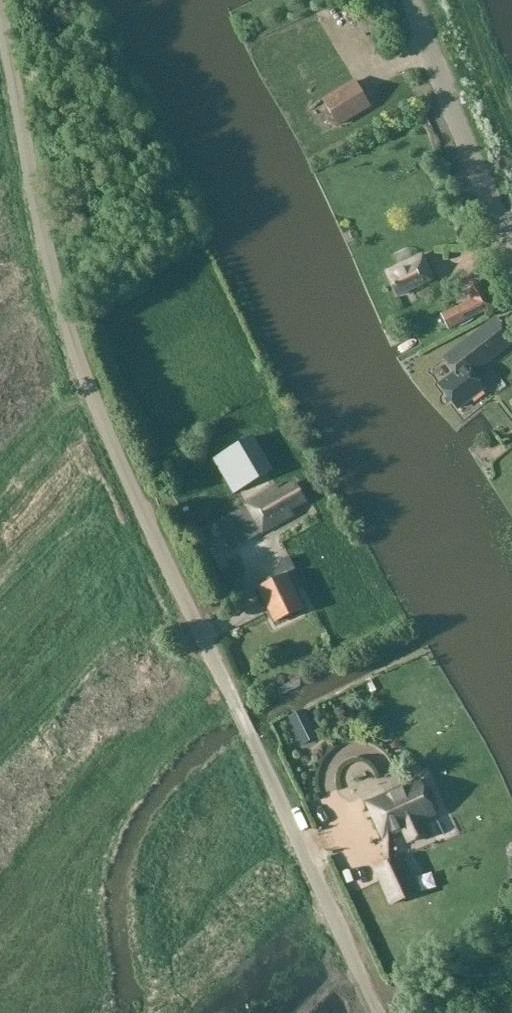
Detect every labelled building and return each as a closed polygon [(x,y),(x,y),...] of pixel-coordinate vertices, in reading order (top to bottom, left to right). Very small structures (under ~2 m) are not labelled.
[(356,83),(324,102),(339,127),(370,108),(356,83)] [(423,256),(388,274),(399,297),(435,280),(423,256)] [(445,329),(479,313),(494,307),(483,284),(468,291),(472,300),(439,315),(445,329)] [(472,375),(488,362),(511,343),(511,336),(499,319),(445,360),(456,374),(440,387),(458,410),(484,390),(472,375)] [(250,441),(215,461),(235,495),(269,475),(250,441)] [(281,493),(279,489),(218,525),(233,551),(294,516),(291,512),(306,503),(295,485),(281,493)] [(287,576),(259,589),(276,624),(304,611),(287,576)] [(289,718),(303,746),(318,739),(304,711),(289,718)] [(424,790),(420,781),(368,805),(384,839),(404,830),(410,844),(428,836),(422,822),(436,816),(432,806),(436,802),(431,789),(424,790)] [(376,869),(393,906),(411,898),(394,861),(376,869)]
